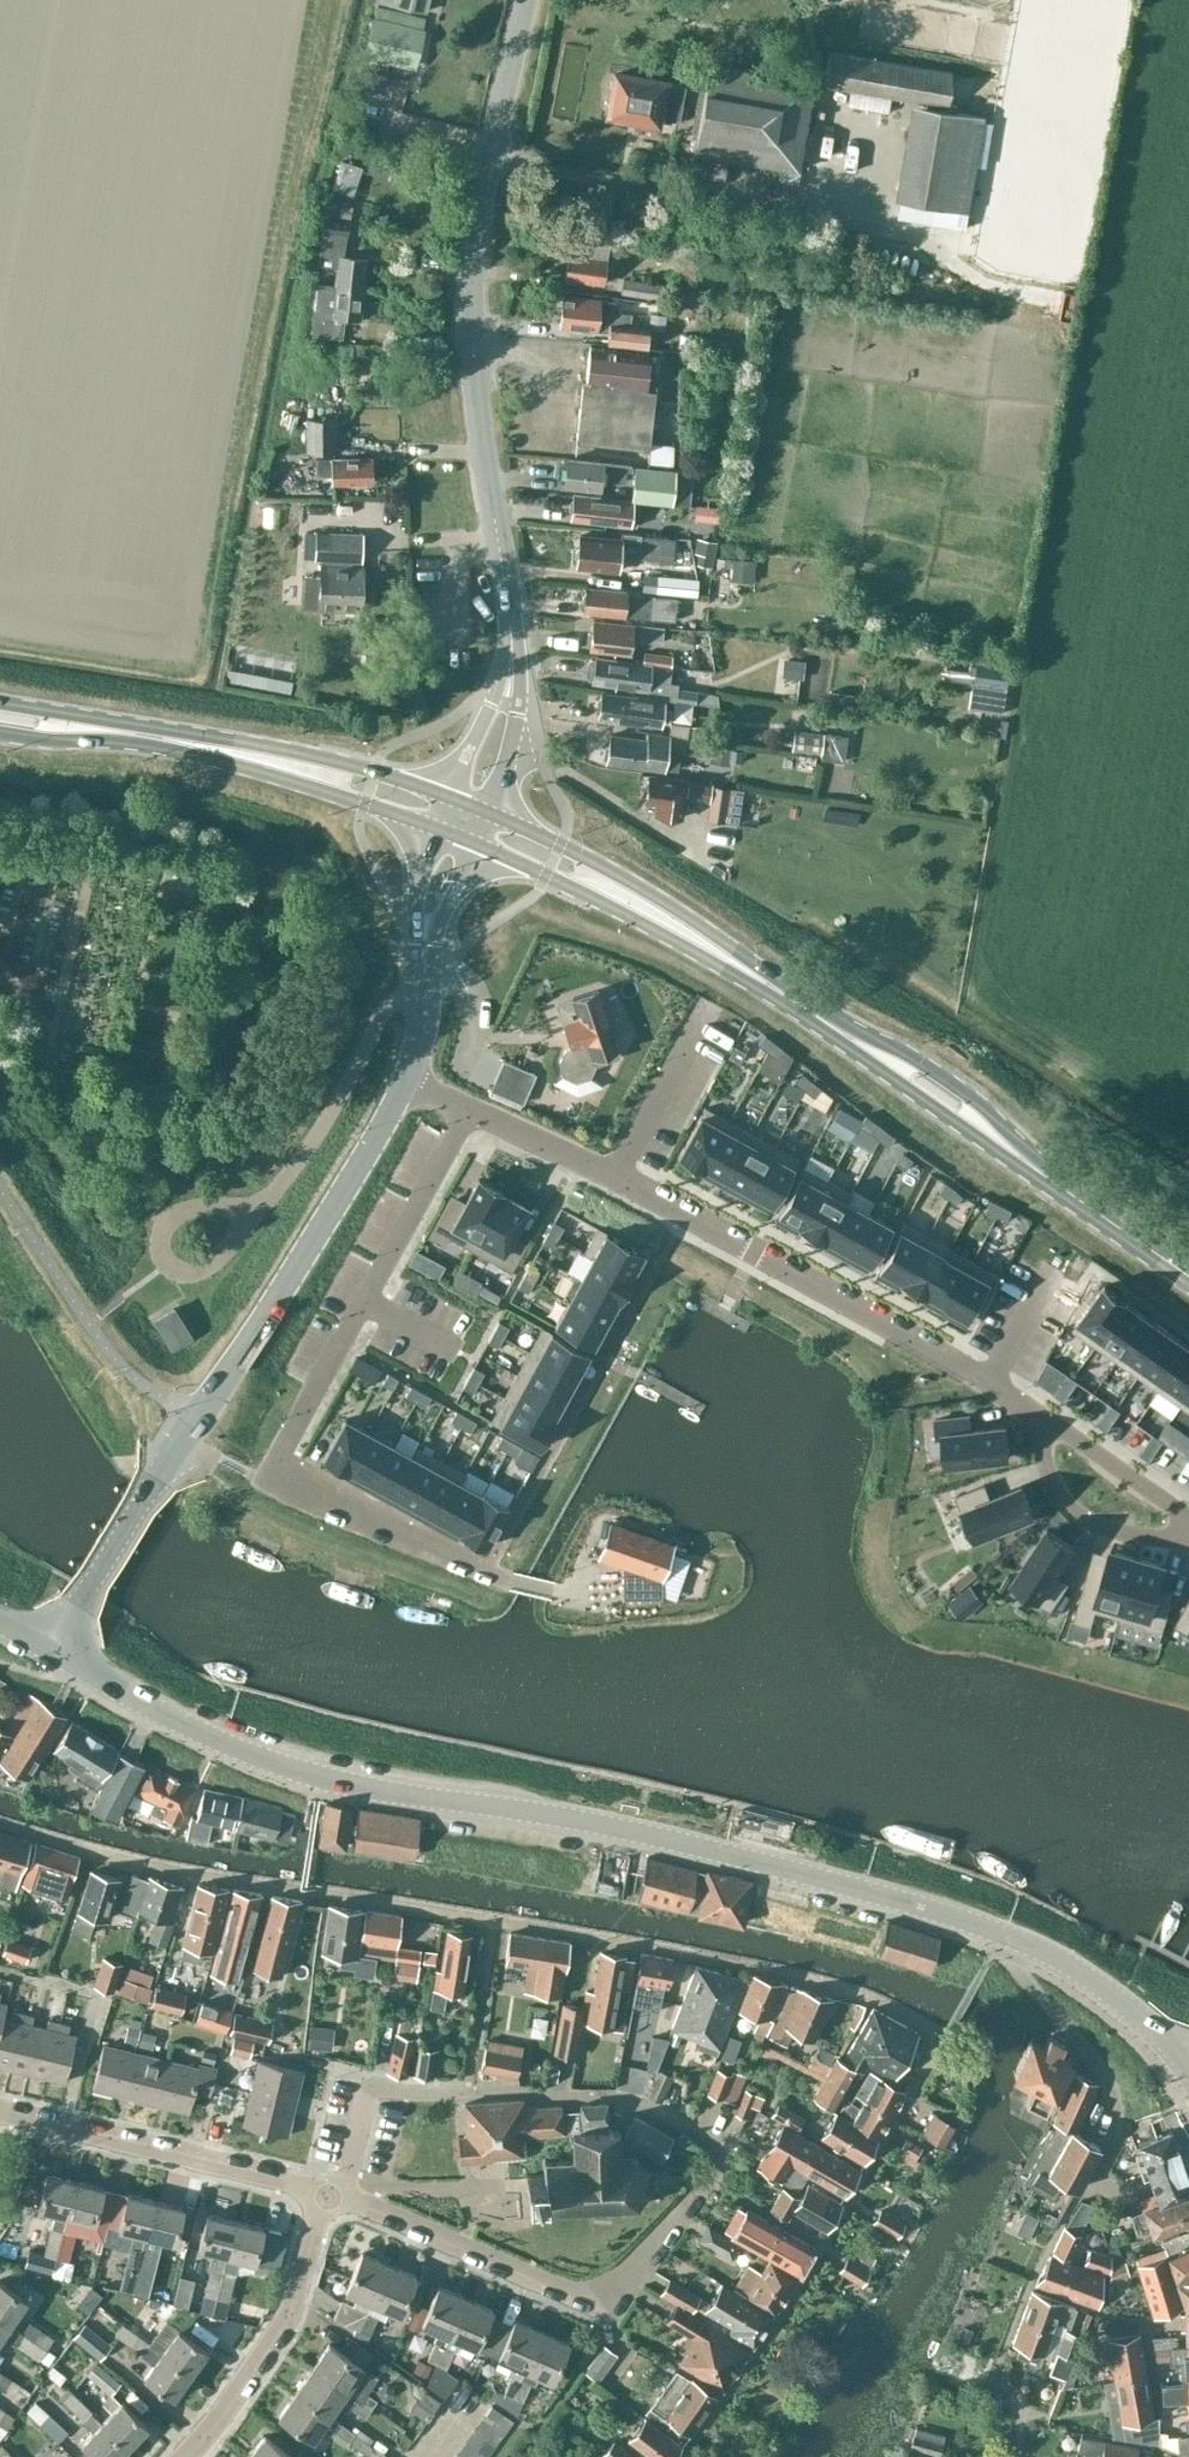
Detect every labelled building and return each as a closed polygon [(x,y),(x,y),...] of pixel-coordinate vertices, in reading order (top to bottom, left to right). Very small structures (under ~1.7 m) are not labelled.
[(377,0),(390,3),(389,3),(426,12),(429,0),(377,0)] [(377,6),(364,56),(383,60),(411,67),(421,30),(397,24),(401,11),(377,6)] [(947,108),(954,72),(828,51),(822,86),(947,108)] [(799,172),(815,81),(710,63),(694,153),(799,172)] [(682,106),(685,85),(668,82),(615,72),(608,113),(661,122),(661,121),(671,123),(671,120),(679,122),(679,121),(688,122),(690,107),(682,106)] [(910,104),(894,200),(900,201),(898,215),(932,221),(934,207),(968,213),(984,118),(910,104)] [(374,150),(371,160),(387,165),(390,155),(374,150)] [(356,186),(335,179),(332,188),(353,195),(356,186)] [(336,266),(334,285),(364,289),(367,259),(343,257),(345,244),(340,244),(341,235),(346,236),(352,204),(335,202),(332,216),(324,215),(321,232),(329,233),(327,247),(321,246),(319,265),(336,266)] [(606,264),(609,247),(572,241),(566,278),(603,283),(604,278),(617,280),(618,266),(606,264)] [(660,300),(662,285),(623,278),(621,294),(660,300)] [(364,289),(334,285),(316,284),(315,298),(311,336),(342,339),(345,317),(361,319),(364,289)] [(608,332),(606,345),(647,349),(650,328),(630,326),(631,313),(612,312),(614,301),(564,295),(560,327),(608,332)] [(666,315),(651,313),(649,327),(665,329),(666,315)] [(676,335),(657,334),(657,344),(676,345),(676,335)] [(711,343),(711,352),(723,353),(724,345),(711,343)] [(582,382),(576,441),(649,449),(653,410),(655,390),(646,389),(649,355),(590,348),(586,383),(582,382)] [(306,451),(335,451),(335,417),(306,417),(306,451)] [(373,474),(371,468),(371,458),(317,459),(317,483),(332,483),(332,484),(371,483),(371,479),(373,474)] [(622,465),(621,466),(567,459),(564,484),(601,488),(602,479),(624,481),(626,470),(634,471),(631,500),(672,505),(676,470),(622,465)] [(636,526),(638,502),(574,495),(573,500),(569,503),(568,510),(572,514),(571,518),(636,526)] [(333,501),(332,514),(353,515),(353,503),(333,501)] [(693,520),(720,523),(722,509),(695,505),(693,520)] [(363,535),(331,534),(305,533),(303,559),(320,560),(320,563),(319,575),(304,574),(303,608),(316,609),(316,610),(359,612),(362,565),(362,562),(363,535)] [(655,537),(641,535),(621,533),(620,540),(580,536),(578,550),(575,552),(574,560),(577,563),(576,567),(619,571),(622,548),(639,549),(638,558),(652,559),(672,561),(675,539),(655,537)] [(699,553),(697,564),(714,566),(717,539),(696,536),(694,553),(699,553)] [(717,557),(716,575),(731,576),(731,574),(755,575),(755,558),(731,557),(731,558),(717,557)] [(646,590),(697,595),(698,579),(648,574),(646,590)] [(671,596),(628,592),(628,591),(586,586),(586,593),(582,596),(581,604),(584,607),(584,613),(625,617),(625,615),(669,620),(671,596)] [(815,630),(841,634),(843,622),(817,618),(815,630)] [(663,628),(653,627),(593,621),(592,633),(587,633),(586,646),(591,647),(590,649),(631,654),(633,640),(662,643),(663,628)] [(642,662),(670,665),(671,657),(644,653),(642,662)] [(642,662),(642,664),(596,658),(595,662),(591,666),(590,674),(593,678),(592,682),(647,689),(646,697),(664,700),(719,707),(719,694),(697,691),(674,688),(675,682),(668,681),(670,665),(642,662)] [(946,666),(944,680),(972,684),(1005,688),(1009,664),(975,659),(974,670),(946,666)] [(802,662),(793,661),(791,676),(801,677),(802,662)] [(834,689),(831,703),(851,706),(853,692),(834,689)] [(646,699),(641,698),(641,697),(602,692),(601,697),(598,700),(596,709),(599,713),(598,718),(637,723),(637,722),(660,725),(664,701),(664,700),(646,697),(646,699)] [(669,734),(669,735),(688,737),(695,738),(696,726),(671,722),(669,734)] [(821,753),(821,759),(844,762),(846,749),(836,734),(795,729),(792,750),(821,753)] [(688,737),(669,735),(669,736),(646,733),(645,740),(610,735),(609,744),(604,747),(603,757),(606,760),(606,762),(644,767),(644,766),(678,770),(681,752),(685,752),(688,737)] [(713,745),(711,759),(730,762),(730,760),(743,762),(745,750),(732,748),(713,745)] [(688,780),(688,779),(649,774),(645,801),(657,803),(655,814),(681,818),(684,798),(709,802),(707,820),(740,824),(744,787),(715,784),(715,782),(700,780),(700,782),(688,780)] [(619,1050),(614,1036),(599,990),(556,1004),(570,1046),(564,1048),(558,1062),(562,1074),(574,1081),(589,1077),(595,1064),(594,1058),(619,1050)] [(759,1044),(767,1051),(774,1041),(766,1035),(759,1044)] [(774,1041),(767,1051),(777,1058),(784,1049),(774,1041)] [(735,1045),(729,1056),(739,1062),(745,1051),(735,1045)] [(503,1059),(490,1089),(524,1103),(536,1072),(503,1059)] [(797,1083),(805,1090),(812,1081),(804,1074),(797,1083)] [(812,1081),(805,1090),(815,1097),(822,1088),(813,1081),(812,1081)] [(705,1170),(706,1168),(703,1167),(729,1120),(707,1108),(680,1156),(705,1170)] [(861,1121),(841,1109),(835,1118),(856,1131),(861,1121)] [(703,1167),(706,1168),(726,1179),(752,1133),(729,1120),(703,1167)] [(879,1140),(886,1130),(878,1124),(871,1133),(879,1140)] [(887,1131),(886,1130),(879,1140),(889,1148),(896,1139),(887,1131)] [(752,1133),(726,1179),(749,1192),(774,1145),(752,1133)] [(800,1159),(774,1145),(749,1192),(774,1206),(800,1159)] [(913,1159),(903,1152),(897,1162),(906,1169),(913,1159)] [(779,1214),(801,1227),(827,1180),(805,1167),(779,1214)] [(472,1249),(503,1192),(478,1179),(462,1209),(448,1201),(429,1236),(444,1245),(449,1236),(472,1249)] [(826,1242),(826,1241),(824,1239),(844,1203),(845,1202),(846,1202),(851,1193),(827,1180),(801,1227),(801,1228),(826,1242)] [(939,1193),(947,1199),(954,1189),(946,1183),(939,1193)] [(954,1189),(947,1199),(958,1206),(965,1196),(954,1189)] [(504,1193),(503,1192),(472,1249),(510,1269),(524,1243),(512,1236),(527,1208),(523,1205),(523,1204),(508,1196),(507,1197),(503,1195),(504,1193)] [(997,1216),(1002,1205),(993,1201),(988,1212),(997,1216)] [(824,1239),(826,1241),(847,1252),(862,1224),(867,1214),(846,1202),(845,1202),(844,1203),(824,1239)] [(1014,1211),(1002,1205),(997,1216),(1008,1222),(1014,1211)] [(862,1224),(847,1252),(872,1266),(892,1228),(867,1214),(862,1224)] [(1023,1215),(1017,1226),(1026,1231),(1032,1220),(1023,1215)] [(548,1231),(558,1237),(564,1227),(553,1221),(548,1231)] [(879,1270),(902,1282),(905,1275),(927,1236),(905,1223),(879,1270)] [(584,1252),(593,1257),(593,1256),(632,1277),(633,1276),(631,1276),(644,1253),(598,1227),(584,1252)] [(553,1247),(558,1237),(548,1231),(542,1241),(553,1247)] [(905,1275),(902,1282),(901,1284),(926,1297),(926,1296),(924,1295),(950,1248),(927,1236),(905,1275)] [(926,1296),(947,1307),(973,1261),(951,1249),(950,1248),(924,1295),(926,1296)] [(416,1252),(411,1264),(424,1271),(430,1259),(416,1252)] [(581,1278),(620,1300),(632,1277),(593,1256),(593,1257),(581,1278)] [(973,1261),(947,1307),(972,1321),(998,1275),(973,1261)] [(523,1276),(533,1282),(539,1272),(529,1266),(523,1276)] [(528,1292),(533,1282),(523,1276),(518,1286),(528,1292)] [(619,1301),(620,1300),(581,1278),(568,1301),(606,1322),(618,1300),(619,1301)] [(1105,1284),(1074,1329),(1096,1344),(1127,1301),(1128,1302),(1129,1301),(1105,1284)] [(498,1303),(502,1296),(483,1285),(479,1293),(498,1303)] [(593,1346),(606,1322),(568,1301),(555,1324),(593,1346)] [(1127,1301),(1096,1344),(1118,1359),(1148,1316),(1128,1302),(1127,1301)] [(190,1336),(190,1335),(172,1307),(154,1318),(172,1348),(190,1336)] [(1148,1316),(1118,1359),(1139,1374),(1169,1331),(1148,1316)] [(498,1321),(493,1331),(503,1337),(509,1327),(498,1321)] [(530,1350),(576,1377),(589,1353),(543,1327),(530,1350)] [(503,1337),(493,1331),(488,1341),(498,1347),(503,1337)] [(1139,1374),(1160,1389),(1188,1348),(1188,1345),(1169,1331),(1139,1374)] [(1160,1389),(1182,1404),(1188,1393),(1188,1348),(1160,1389)] [(564,1399),(576,1377),(530,1350),(518,1373),(564,1399)] [(365,1362),(356,1357),(350,1368),(359,1373),(365,1362)] [(468,1376),(478,1382),(484,1372),(474,1366),(468,1376)] [(382,1383),(392,1389),(398,1378),(388,1373),(382,1383)] [(505,1396),(552,1423),(553,1422),(552,1421),(564,1399),(518,1373),(505,1396)] [(1078,1381),(1069,1374),(1062,1384),(1071,1390),(1078,1381)] [(473,1392),(478,1382),(468,1376),(463,1386),(473,1392)] [(1071,1390),(1062,1384),(1055,1394),(1064,1400),(1071,1390)] [(415,1401),(421,1391),(411,1385),(405,1395),(415,1401)] [(431,1396),(421,1391),(415,1401),(425,1406),(431,1396)] [(539,1446),(552,1423),(505,1396),(492,1419),(539,1446)] [(1121,1410),(1111,1404),(1104,1414),(1114,1420),(1121,1410)] [(460,1426),(466,1416),(456,1410),(450,1420),(460,1426)] [(971,1414),(935,1419),(937,1435),(944,1435),(947,1464),(1010,1456),(1006,1425),(972,1429),(971,1414)] [(1114,1420),(1104,1414),(1097,1423),(1107,1430),(1114,1420)] [(466,1416),(460,1426),(470,1431),(476,1421),(466,1416)] [(323,1458),(347,1471),(369,1431),(345,1418),(323,1458)] [(371,1482),(391,1444),(369,1431),(347,1471),(348,1471),(349,1470),(371,1482)] [(1163,1440),(1154,1433),(1147,1443),(1156,1450),(1163,1440)] [(496,1445),(506,1451),(512,1441),(502,1435),(496,1445)] [(512,1441),(506,1451),(534,1466),(540,1456),(522,1446),(512,1441)] [(1156,1450),(1147,1443),(1140,1453),(1150,1460),(1156,1450)] [(413,1456),(391,1444),(371,1482),(393,1495),(403,1476),(414,1457),(413,1456)] [(416,1507),(442,1461),(418,1448),(413,1456),(414,1457),(403,1476),(393,1495),(416,1507)] [(460,1482),(461,1482),(465,1474),(442,1461),(416,1507),(439,1520),(460,1482)] [(482,1494),(461,1482),(460,1482),(439,1520),(461,1532),(460,1533),(461,1533),(483,1493),(482,1492),(482,1494)] [(985,1484),(957,1496),(963,1511),(964,1510),(976,1538),(1034,1514),(1022,1485),(991,1498),(985,1484)] [(483,1493),(461,1533),(484,1546),(507,1506),(483,1493)] [(610,1521),(598,1556),(625,1566),(626,1595),(659,1594),(659,1577),(662,1579),(674,1544),(610,1521)] [(1047,1529),(1014,1580),(1038,1598),(1037,1599),(1051,1608),(1068,1583),(1055,1574),(1074,1546),(1047,1529)] [(1089,1572),(1075,1620),(1091,1624),(1096,1609),(1121,1616),(1138,1558),(1134,1557),(1135,1556),(1116,1551),(1116,1552),(1111,1550),(1110,1554),(1104,1576),(1089,1572)] [(1138,1558),(1121,1616),(1147,1624),(1147,1625),(1162,1630),(1173,1596),(1158,1592),(1166,1566),(1161,1565),(1161,1564),(1143,1558),(1142,1559),(1138,1558)] [(1176,1624),(1188,1631),(1188,1601),(1176,1624)] [(1073,1620),(1070,1628),(1089,1633),(1091,1625),(1073,1620)] [(50,1706),(39,1699),(34,1709),(24,1703),(7,1730),(0,1726),(0,1763),(4,1765),(28,1779),(68,1717),(50,1706)] [(8,1719),(14,1708),(4,1702),(0,1708),(0,1714),(8,1719)] [(144,1763),(121,1750),(73,1722),(55,1750),(73,1760),(69,1767),(103,1785),(92,1806),(116,1818),(144,1763)] [(184,1813),(196,1788),(149,1764),(135,1792),(156,1803),(151,1812),(178,1826),(179,1824),(188,1826),(190,1817),(190,1816),(190,1815),(184,1813)] [(234,1829),(242,1799),(204,1789),(197,1818),(190,1817),(188,1826),(185,1840),(207,1845),(211,1823),(234,1829)] [(273,1838),(279,1812),(280,1809),(244,1799),(236,1829),(273,1838)] [(352,1845),(414,1854),(419,1816),(358,1807),(356,1821),(351,1820),(353,1807),(324,1803),(318,1842),(346,1846),(348,1830),(355,1830),(352,1845)] [(288,1838),(294,1816),(279,1812),(273,1838),(279,1840),(280,1836),(288,1838)] [(297,1831),(294,1847),(305,1849),(308,1833),(302,1832),(297,1831)] [(0,1833),(0,1883),(17,1889),(32,1844),(0,1833)] [(80,1859),(79,1859),(37,1845),(30,1868),(25,1885),(67,1899),(80,1859)] [(697,1866),(696,1869),(647,1856),(638,1895),(697,1909),(696,1914),(743,1924),(754,1879),(697,1866)] [(109,1919),(121,1881),(93,1872),(75,1931),(89,1935),(95,1915),(109,1919)] [(140,1912),(150,1879),(133,1874),(122,1912),(139,1918),(140,1912)] [(172,1922),(183,1888),(151,1878),(150,1879),(140,1912),(159,1918),(151,1941),(167,1946),(175,1923),(172,1922)] [(214,1953),(231,1890),(199,1886),(182,1956),(201,1961),(203,1950),(214,1953)] [(263,1895),(234,1891),(228,1916),(257,1924),(263,1895)] [(282,1976),(301,1900),(272,1896),(254,1970),(282,1976)] [(356,1954),(364,1913),(330,1907),(322,1952),(341,1955),(340,1965),(355,1967),(354,1973),(373,1976),(377,1958),(360,1955),(356,1954)] [(420,1948),(396,1944),(401,1917),(367,1912),(360,1955),(377,1958),(377,1955),(418,1962),(420,1948)] [(257,1924),(228,1916),(213,1975),(238,1981),(240,1972),(243,1973),(257,1924)] [(930,1969),(941,1938),(889,1921),(879,1952),(930,1969)] [(464,1994),(472,1935),(449,1932),(443,1972),(435,1971),(429,2008),(443,2010),(446,1991),(464,1994)] [(570,1943),(510,1933),(505,1962),(529,1966),(525,1990),(560,1996),(564,1972),(565,1972),(570,1943)] [(8,1937),(3,1953),(26,1960),(31,1944),(8,1937)] [(425,1949),(423,1962),(435,1964),(437,1951),(425,1949)] [(601,1953),(594,1992),(623,1997),(630,1958),(601,1953)] [(637,1981),(639,1982),(635,2001),(654,2004),(657,1985),(668,1986),(673,1961),(641,1955),(637,1981)] [(113,1992),(115,1988),(119,1976),(123,1963),(102,1956),(93,1985),(113,1992)] [(717,2054),(743,1985),(697,1968),(674,2031),(699,2040),(697,2047),(717,2054)] [(754,1974),(739,2009),(762,2019),(759,2029),(767,2032),(787,1985),(754,1974)] [(124,1978),(119,1994),(149,2003),(154,1988),(149,1986),(124,1978)] [(154,1988),(149,2003),(180,2013),(186,1993),(155,1984),(154,1988)] [(815,2039),(832,1999),(791,1986),(769,2036),(786,2044),(793,2029),(815,2039)] [(428,2000),(418,1998),(416,2007),(425,2009),(428,2000)] [(215,2028),(220,2009),(205,2004),(200,2023),(215,2028)] [(889,2075),(917,2032),(872,2007),(842,2061),(836,2058),(832,2066),(826,2075),(814,2096),(834,2107),(854,2073),(859,2076),(862,2070),(864,2071),(868,2064),(889,2075)] [(229,2032),(234,2013),(220,2009),(215,2028),(229,2032)] [(23,2012),(12,2010),(10,2018),(3,2016),(0,2027),(0,2067),(9,2069),(23,2012)] [(39,2025),(31,2023),(34,2015),(23,2012),(9,2069),(27,2073),(39,2025)] [(269,2042),(274,2024),(236,2015),(234,2034),(269,2042)] [(395,2032),(386,2071),(407,2075),(416,2037),(414,2037),(418,2019),(401,2015),(397,2033),(395,2032)] [(46,2077),(59,2021),(48,2018),(46,2027),(39,2025),(27,2073),(46,2077)] [(76,2034),(68,2032),(70,2024),(59,2021),(46,2077),(65,2082),(76,2034)] [(128,2040),(138,2043),(141,2030),(131,2028),(128,2040)] [(326,2029),(312,2028),(310,2048),(332,2050),(332,2043),(325,2042),(326,2029)] [(139,2046),(149,2048),(152,2034),(142,2032),(139,2046)] [(653,2034),(647,2051),(661,2056),(667,2039),(653,2034)] [(1062,2044),(1049,2036),(1047,2035),(1040,2047),(1029,2041),(1011,2072),(1030,2083),(1021,2100),(1040,2111),(1067,2063),(1056,2055),(1062,2044)] [(249,2056),(252,2043),(233,2039),(230,2052),(249,2056)] [(509,2043),(507,2051),(486,2047),(482,2068),(517,2075),(523,2046),(509,2043)] [(126,2098),(137,2053),(104,2045),(94,2090),(126,2098)] [(419,2046),(415,2073),(435,2076),(438,2048),(419,2046)] [(204,2051),(201,2065),(212,2067),(216,2053),(204,2051)] [(169,2060),(163,2059),(137,2053),(126,2098),(158,2105),(169,2060)] [(826,2075),(832,2066),(815,2057),(810,2067),(826,2075)] [(194,2091),(200,2068),(169,2060),(158,2105),(190,2113),(195,2091),(194,2091)] [(296,2103),(304,2072),(260,2061),(253,2093),(296,2103)] [(211,2095),(218,2069),(212,2067),(201,2065),(200,2068),(194,2091),(195,2091),(211,2095)] [(656,2067),(645,2095),(663,2102),(674,2074),(656,2067)] [(707,2092),(735,2104),(746,2075),(733,2069),(731,2073),(717,2068),(707,2092)] [(886,2080),(869,2070),(855,2092),(857,2093),(856,2094),(892,2114),(904,2091),(886,2080)] [(1094,2082),(1074,2073),(1073,2072),(1047,2121),(1070,2130),(1094,2082)] [(745,2089),(736,2114),(745,2117),(750,2103),(760,2107),(764,2097),(745,2089)] [(221,2092),(218,2105),(231,2108),(234,2095),(221,2092)] [(288,2137),(296,2103),(253,2093),(245,2126),(288,2137)] [(879,2137),(892,2114),(856,2094),(852,2102),(842,2116),(879,2137)] [(561,2105),(540,2107),(524,2108),(524,2100),(465,2103),(469,2160),(526,2156),(525,2134),(573,2132),(579,2131),(579,2129),(585,2128),(585,2131),(607,2130),(607,2127),(609,2126),(608,2102),(582,2104),(582,2108),(561,2109),(561,2105)] [(779,2101),(771,2114),(796,2130),(805,2117),(779,2101)] [(958,2125),(935,2112),(923,2133),(946,2146),(958,2125)] [(879,2137),(842,2116),(836,2113),(822,2138),(864,2162),(879,2137)] [(662,2159),(673,2139),(635,2117),(624,2137),(662,2159)] [(240,2133),(243,2120),(233,2118),(230,2130),(240,2133)] [(792,2163),(800,2168),(816,2143),(784,2123),(759,2164),(783,2179),(792,2163)] [(544,2173),(527,2174),(528,2198),(549,2197),(550,2208),(592,2206),(592,2209),(597,2209),(596,2206),(606,2205),(606,2208),(611,2207),(610,2205),(620,2204),(620,2207),(625,2207),(625,2204),(634,2203),(637,2206),(640,2203),(638,2201),(647,2193),(651,2194),(652,2189),(646,2187),(648,2186),(659,2185),(658,2171),(647,2172),(647,2170),(651,2168),(649,2165),(646,2165),(639,2157),(638,2154),(635,2154),(635,2155),(624,2156),(624,2152),(621,2152),(620,2137),(622,2137),(622,2134),(619,2134),(618,2129),(613,2129),(613,2126),(609,2126),(607,2127),(607,2130),(585,2131),(585,2128),(579,2129),(579,2131),(573,2132),(573,2134),(570,2134),(570,2140),(573,2139),(574,2154),(562,2155),(562,2153),(557,2153),(557,2155),(549,2156),(549,2154),(543,2154),(544,2173)] [(1073,2188),(1094,2146),(1067,2130),(1064,2134),(1051,2127),(1023,2181),(1049,2197),(1058,2179),(1073,2188)] [(1188,2195),(1188,2180),(1172,2129),(1136,2141),(1158,2203),(1188,2195)] [(914,2160),(921,2147),(906,2139),(899,2151),(914,2160)] [(845,2195),(860,2170),(816,2143),(799,2169),(809,2173),(845,2195)] [(739,2159),(731,2174),(741,2179),(748,2164),(739,2159)] [(60,2258),(77,2182),(48,2175),(40,2210),(55,2214),(52,2226),(50,2226),(43,2253),(28,2250),(24,2266),(52,2273),(56,2257),(60,2258)] [(105,2188),(77,2182),(60,2258),(71,2261),(78,2231),(92,2234),(95,2223),(97,2223),(105,2188)] [(826,2230),(840,2206),(808,2184),(800,2197),(783,2187),(770,2208),(789,2218),(793,2211),(826,2230)] [(128,2195),(120,2229),(135,2233),(120,2288),(133,2291),(144,2249),(147,2235),(149,2236),(157,2201),(128,2195)] [(1149,2229),(1151,2235),(1188,2225),(1188,2195),(1158,2203),(1142,2208),(1143,2209),(1130,2212),(1135,2233),(1149,2229)] [(147,2235),(144,2249),(157,2252),(161,2238),(177,2242),(185,2208),(157,2201),(149,2236),(147,2235)] [(1079,2202),(1062,2231),(1076,2237),(1085,2219),(1095,2223),(1101,2210),(1079,2202)] [(799,2276),(815,2249),(748,2209),(732,2236),(799,2276)] [(882,2210),(874,2223),(899,2238),(907,2226),(882,2210)] [(218,2297),(238,2220),(210,2214),(201,2249),(215,2252),(200,2310),(214,2314),(218,2297)] [(1042,2222),(1054,2228),(1058,2221),(1047,2214),(1042,2222)] [(238,2220),(218,2297),(229,2300),(240,2258),(258,2262),(266,2227),(238,2220)] [(699,2240),(734,2259),(739,2250),(737,2249),(741,2242),(708,2224),(699,2240)] [(1103,2276),(1066,2262),(1076,2237),(1062,2231),(1050,2259),(1046,2257),(1035,2284),(1094,2304),(1103,2276)] [(1183,2252),(1179,2240),(1161,2246),(1173,2282),(1188,2276),(1188,2250),(1183,2252)] [(1111,2255),(1115,2265),(1124,2262),(1117,2246),(1109,2249),(1111,2255)] [(1091,2248),(1085,2266),(1105,2273),(1111,2255),(1091,2248)] [(144,2249),(133,2291),(147,2295),(157,2252),(144,2249)] [(1178,2307),(1169,2278),(1160,2250),(1133,2259),(1151,2315),(1178,2307)] [(363,2331),(392,2264),(365,2252),(348,2289),(358,2293),(353,2304),(341,2299),(333,2318),(356,2328),(363,2331)] [(840,2269),(863,2283),(870,2270),(847,2257),(840,2269)] [(775,2312),(797,2277),(770,2261),(763,2273),(753,2268),(738,2292),(774,2314),(775,2312)] [(1109,2281),(1130,2274),(1126,2261),(1124,2262),(1115,2265),(1111,2266),(1109,2273),(1109,2281)] [(403,2313),(419,2276),(392,2264),(363,2331),(356,2328),(352,2336),(366,2342),(377,2316),(384,2319),(389,2307),(403,2313)] [(179,2275),(173,2303),(188,2307),(195,2279),(179,2275)] [(660,2293),(675,2303),(691,2312),(701,2297),(670,2277),(660,2293)] [(1188,2304),(1188,2277),(1173,2282),(1182,2306),(1188,2304)] [(774,2314),(738,2292),(722,2282),(710,2300),(705,2309),(733,2327),(730,2332),(753,2346),(774,2314)] [(13,2325),(29,2302),(0,2283),(0,2317),(13,2325)] [(438,2364),(468,2297),(442,2285),(425,2323),(438,2329),(433,2340),(435,2341),(427,2359),(436,2363),(438,2364)] [(1076,2308),(1031,2292),(1022,2318),(1050,2328),(1049,2330),(1063,2335),(1066,2328),(1069,2329),(1076,2308)] [(427,2384),(444,2396),(458,2377),(445,2369),(454,2350),(457,2352),(463,2340),(478,2347),(495,2309),(468,2297),(438,2364),(436,2363),(427,2384)] [(180,2329),(179,2330),(171,2324),(178,2313),(158,2300),(149,2314),(162,2324),(158,2331),(172,2340),(164,2353),(193,2373),(210,2349),(180,2329)] [(429,2308),(418,2303),(407,2326),(418,2331),(429,2308)] [(751,2350),(691,2312),(675,2303),(665,2318),(689,2333),(679,2349),(684,2352),(678,2362),(722,2389),(751,2350)] [(192,2308),(185,2319),(202,2331),(209,2320),(192,2308)] [(1188,2352),(1188,2312),(1183,2313),(1183,2315),(1178,2315),(1178,2330),(1183,2330),(1184,2344),(1184,2348),(1185,2352),(1188,2352)] [(13,2325),(0,2317),(0,2344),(5,2337),(15,2344),(16,2343),(39,2359),(46,2348),(22,2331),(13,2325)] [(1022,2318),(1013,2344),(1020,2346),(1017,2355),(1038,2362),(1041,2355),(1053,2360),(1059,2344),(1063,2335),(1049,2330),(1050,2328),(1022,2318)] [(509,2409),(544,2330),(517,2319),(500,2357),(512,2362),(507,2373),(511,2375),(499,2402),(509,2409)] [(22,2331),(46,2348),(53,2338),(29,2321),(22,2331)] [(73,2337),(100,2360),(112,2345),(85,2322),(73,2337)] [(128,2344),(137,2331),(122,2322),(114,2334),(128,2344)] [(963,2326),(958,2340),(967,2344),(972,2330),(963,2326)] [(1074,2349),(1080,2333),(1069,2329),(1066,2328),(1063,2335),(1059,2344),(1074,2349)] [(553,2380),(570,2342),(544,2330),(509,2409),(516,2414),(531,2383),(535,2385),(540,2375),(553,2380)] [(143,2353),(149,2343),(151,2341),(137,2331),(128,2344),(141,2352),(143,2353)] [(1074,2349),(1063,2379),(1064,2379),(1060,2388),(1073,2386),(1092,2338),(1080,2333),(1074,2349)] [(1112,2380),(1144,2376),(1137,2335),(1105,2341),(1112,2380)] [(1176,2348),(1176,2344),(1175,2335),(1153,2336),(1153,2348),(1156,2349),(1176,2348)] [(352,2339),(346,2348),(366,2362),(372,2353),(352,2339)] [(193,2373),(164,2353),(149,2343),(143,2353),(141,2352),(140,2354),(156,2364),(147,2377),(177,2397),(193,2373)] [(356,2380),(365,2367),(331,2344),(315,2367),(371,2407),(377,2399),(361,2388),(363,2386),(356,2380)] [(604,2344),(584,2371),(598,2381),(617,2354),(604,2344)] [(1063,2379),(1074,2349),(1059,2344),(1053,2360),(1048,2373),(1063,2379)] [(1185,2352),(1184,2348),(1176,2348),(1156,2349),(1156,2355),(1170,2354),(1170,2362),(1181,2362),(1182,2385),(1188,2384),(1188,2352),(1185,2352)] [(432,2366),(418,2360),(413,2371),(427,2377),(432,2366)] [(87,2373),(110,2393),(120,2381),(97,2361),(87,2373)] [(53,2365),(47,2373),(60,2384),(66,2376),(53,2365)] [(365,2417),(371,2407),(315,2367),(297,2392),(331,2416),(339,2404),(347,2409),(349,2406),(365,2417)] [(0,2370),(0,2387),(4,2389),(11,2377),(0,2370)] [(690,2436),(717,2398),(689,2377),(676,2370),(645,2411),(666,2428),(671,2421),(690,2436)] [(1120,2424),(1152,2418),(1144,2376),(1112,2380),(1120,2424)] [(1182,2385),(1162,2386),(1163,2401),(1187,2400),(1188,2443),(1159,2432),(1159,2444),(1188,2455),(1188,2456),(1188,2384),(1182,2385)] [(71,2408),(80,2398),(68,2387),(59,2396),(71,2408)] [(423,2388),(416,2399),(434,2410),(441,2401),(423,2388)] [(331,2416),(297,2392),(281,2415),(315,2439),(323,2428),(330,2433),(332,2431),(367,2455),(365,2456),(373,2456),(378,2449),(356,2433),(331,2416)] [(125,2401),(122,2403),(111,2393),(102,2403),(113,2412),(104,2423),(129,2448),(150,2425),(125,2401)] [(83,2420),(91,2412),(92,2410),(80,2398),(71,2408),(83,2420)] [(36,2400),(26,2410),(39,2423),(49,2413),(36,2400)] [(7,2426),(14,2415),(0,2406),(0,2421),(7,2426)] [(504,2433),(513,2421),(493,2406),(484,2419),(504,2433)] [(103,2423),(91,2412),(83,2420),(95,2432),(84,2444),(99,2456),(120,2456),(129,2448),(104,2423),(103,2423)] [(682,2446),(646,2417),(629,2438),(645,2451),(650,2454),(648,2456),(673,2456),(682,2446)] [(495,2445),(504,2433),(484,2419),(476,2430),(495,2445)] [(910,2448),(939,2455),(944,2433),(915,2426),(910,2448)] [(1155,2445),(1155,2429),(1139,2429),(1139,2442),(1155,2445)] [(487,2456),(495,2445),(476,2430),(467,2442),(487,2456)] [(267,2435),(249,2456),(293,2456),(267,2435)] [(1075,2456),(1101,2456),(1104,2442),(1104,2441),(1080,2437),(1075,2456)] [(602,2456),(634,2456),(635,2456),(614,2440),(601,2456),(602,2456)] [(770,2441),(760,2444),(762,2453),(773,2450),(770,2441)] [(487,2456),(467,2442),(458,2454),(461,2456),(486,2456),(487,2456)] [(1136,2447),(1104,2442),(1101,2456),(1134,2456),(1136,2447)]
